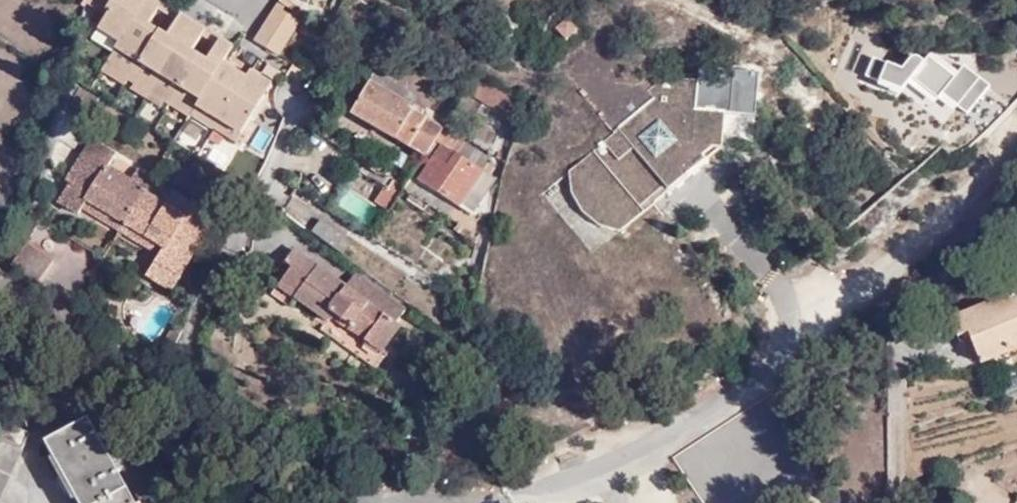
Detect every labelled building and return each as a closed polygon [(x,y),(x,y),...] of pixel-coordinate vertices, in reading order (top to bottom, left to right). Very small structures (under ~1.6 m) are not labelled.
[(109,10),(99,26),(120,39),(144,0),(92,0),(109,10)] [(161,0),(144,0),(120,39),(105,63),(123,74),(120,79),(126,83),(129,78),(155,34),(145,27),(158,6),(161,0)] [(168,12),(172,6),(161,0),(158,6),(168,12)] [(268,15),(290,29),(299,15),(276,1),(268,15)] [(176,17),(180,11),(172,6),(168,12),(176,17)] [(134,80),(149,90),(192,19),(180,11),(176,17),(166,34),(168,36),(165,41),(155,34),(129,78),(134,80)] [(261,25),(284,41),(290,29),(268,15),(261,25)] [(558,27),(567,39),(579,29),(570,18),(558,27)] [(165,100),(169,102),(195,60),(185,53),(188,48),(190,49),(201,32),(205,26),(192,19),(149,90),(165,100)] [(261,25),(255,38),(278,52),(284,41),(261,25)] [(201,32),(209,37),(213,31),(205,26),(201,32)] [(599,226),(621,231),(654,205),(655,202),(656,194),(713,147),(720,149),(722,149),(725,135),(726,113),(696,110),(699,79),(666,77),(654,87),(611,33),(594,47),(579,29),(567,39),(582,58),(565,71),(615,133),(570,170),(571,190),(582,211),(599,226)] [(209,37),(215,41),(219,34),(213,31),(209,37)] [(189,113),(191,111),(196,103),(222,58),(226,53),(232,42),(219,34),(215,41),(204,58),(207,60),(204,65),(195,60),(169,102),(189,113)] [(222,58),(234,65),(237,60),(226,53),(222,58)] [(219,118),(246,73),(234,65),(222,58),(196,103),(219,118)] [(102,68),(120,79),(123,74),(105,63),(102,68)] [(271,80),(250,68),(246,73),(219,118),(241,132),(271,80)] [(495,107),(507,90),(479,74),(468,91),(495,107)] [(131,85),(146,95),(149,90),(134,80),(131,85)] [(419,157),(437,129),(410,111),(408,108),(368,82),(348,111),(419,157)] [(162,104),(165,100),(149,90),(146,95),(162,104)] [(191,111),(215,125),(219,118),(196,103),(191,111)] [(741,115),(726,113),(725,135),(739,136),(741,115)] [(219,118),(215,125),(237,138),(241,132),(219,118)] [(417,179),(458,205),(468,187),(481,196),(494,176),(482,168),(486,161),(483,154),(458,137),(461,133),(445,122),(434,139),(441,142),(417,179)] [(79,217),(83,211),(87,203),(124,225),(152,181),(135,171),(126,184),(105,171),(112,157),(91,145),(67,184),(71,187),(60,206),(79,217)] [(656,194),(655,202),(720,149),(713,147),(656,194)] [(163,252),(159,259),(147,279),(169,293),(213,218),(195,206),(190,204),(182,219),(159,204),(168,191),(152,181),(124,225),(122,227),(163,252)] [(367,206),(381,215),(397,192),(385,184),(379,193),(376,191),(367,206)] [(468,187),(458,205),(471,213),(481,196),(468,187)] [(195,206),(213,218),(221,205),(203,193),(195,206)] [(282,213),(307,228),(318,209),(293,195),(282,213)] [(83,211),(119,233),(122,227),(124,225),(87,203),(83,211)] [(654,205),(621,231),(629,244),(664,215),(654,205)] [(308,232),(339,254),(348,241),(318,219),(308,232)] [(119,233),(118,235),(159,259),(163,252),(122,227),(119,233)] [(21,246),(15,264),(34,278),(51,256),(27,238),(21,246)] [(11,260),(15,264),(21,246),(11,260)] [(288,269),(278,283),(293,295),(292,297),(325,320),(320,330),(371,363),(398,324),(393,320),(402,308),(351,272),(341,285),(291,250),(281,263),(288,269)] [(293,295),(278,283),(269,295),(285,306),(292,297),(293,295)] [(1010,295),(977,309),(978,312),(948,326),(960,354),(970,350),(979,369),(1016,353),(1016,314),(1010,295)] [(87,419),(43,443),(64,481),(76,502),(133,502),(87,419)] [(5,422),(0,433),(0,443),(20,452),(29,433),(5,422)] [(0,443),(0,494),(20,452),(0,443)]
